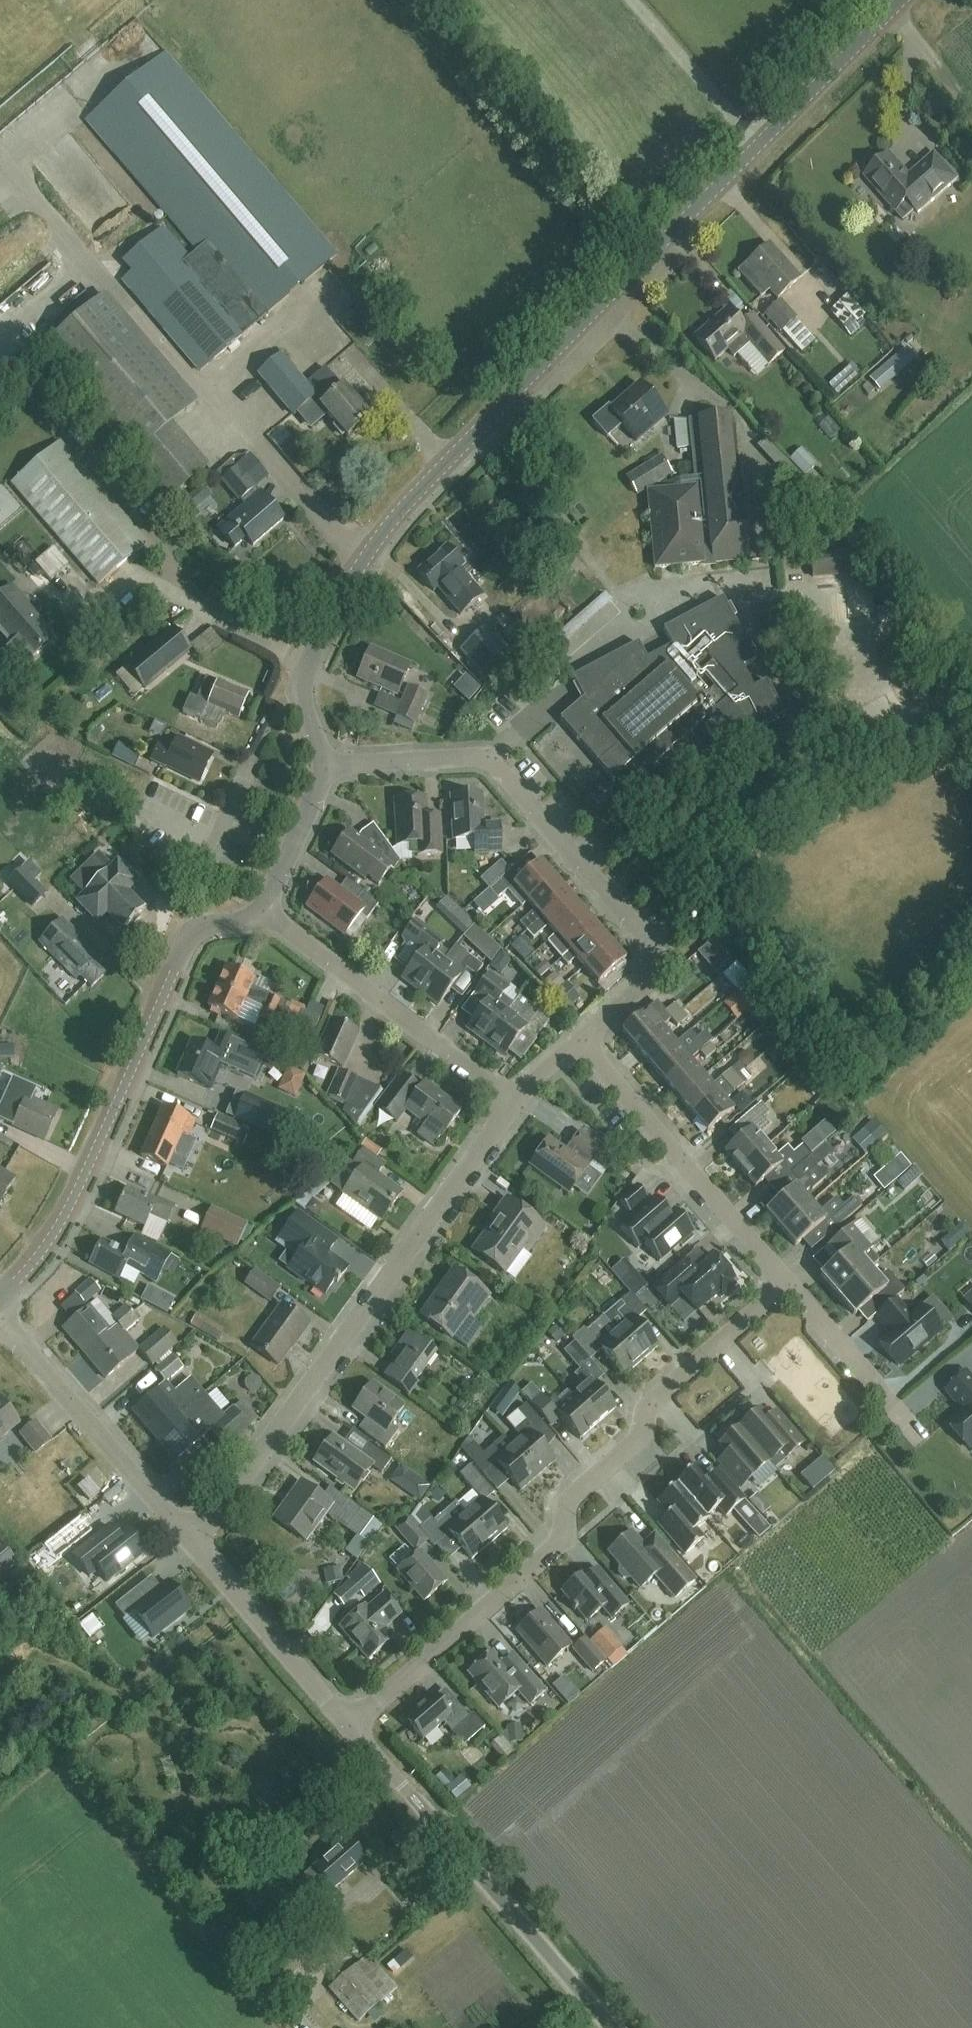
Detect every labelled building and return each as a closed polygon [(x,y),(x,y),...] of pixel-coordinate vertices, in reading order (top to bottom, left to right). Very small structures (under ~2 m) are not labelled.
[(200,370),(249,329),(247,327),(256,319),(258,321),(337,254),(166,52),(86,120),(197,250),(189,257),(163,227),(114,269),(200,370)] [(919,213),(957,179),(935,154),(910,176),(891,155),(865,177),(904,220),(916,209),(919,213)] [(778,298),(800,279),(769,244),(739,271),(761,296),(770,289),(778,298)] [(859,337),(867,328),(860,322),(869,312),(846,291),(829,310),(859,337)] [(105,295),(41,350),(168,500),(207,467),(170,424),(196,402),(105,295)] [(781,331),(796,318),(781,301),(766,314),(781,331)] [(750,342),(770,363),(785,350),(758,321),(747,331),(728,308),(695,337),(715,360),(727,349),(734,357),(750,342)] [(814,341),(795,319),(782,330),(801,352),(814,341)] [(879,391),(917,358),(906,346),(869,378),(879,391)] [(348,438),(370,419),(342,386),(341,387),(324,368),(306,384),(280,354),(259,373),(295,414),(316,398),(321,403),(319,405),(348,438)] [(846,397),(862,381),(850,369),(833,385),(846,397)] [(606,437),(621,424),(636,441),(668,414),(641,383),(611,410),(608,407),(592,421),(606,437)] [(681,487),(648,491),(655,567),(748,559),(747,547),(748,547),(745,516),(739,517),(730,417),(690,420),(695,478),(680,480),(681,487)] [(11,482),(20,493),(99,583),(147,541),(60,441),(11,482)] [(817,465),(801,448),(789,460),(804,476),(817,465)] [(671,472),(661,457),(628,477),(637,493),(671,472)] [(252,545),(253,544),(282,518),(259,492),(258,493),(253,487),(254,487),(235,465),(234,466),(220,479),(238,500),(240,499),(245,505),(229,519),(229,520),(219,529),(234,547),(245,537),(252,545)] [(460,613),(481,595),(457,568),(462,564),(447,547),(419,572),(434,589),(437,586),(460,613)] [(811,557),(813,577),(853,573),(851,553),(811,557)] [(55,637),(26,605),(27,603),(13,587),(0,598),(0,631),(12,645),(14,643),(29,660),(55,637)] [(638,643),(572,678),(583,700),(560,719),(627,797),(650,777),(645,771),(707,717),(711,724),(705,727),(717,750),(784,715),(766,681),(753,688),(742,668),(755,661),(722,598),(664,629),(672,646),(647,659),(638,643)] [(887,623),(885,608),(876,609),(878,624),(887,623)] [(507,646),(488,626),(460,651),(479,672),(507,646)] [(145,687),(189,650),(171,628),(127,665),(145,687)] [(397,695),(410,666),(370,648),(357,677),(397,695)] [(238,718),(248,694),(217,681),(217,682),(206,678),(197,699),(189,696),(183,712),(202,720),(208,705),(238,718)] [(466,702),(478,689),(468,679),(456,692),(466,702)] [(409,686),(396,716),(414,724),(427,694),(409,686)] [(199,781),(212,754),(177,738),(172,747),(159,742),(150,761),(165,768),(166,766),(199,781)] [(134,766),(141,755),(121,745),(116,757),(134,766)] [(481,794),(450,796),(453,840),(473,838),(474,854),(500,852),(499,826),(483,827),(481,794)] [(424,797),(394,799),(397,843),(402,842),(411,842),(411,852),(417,853),(417,855),(442,853),(440,823),(439,813),(425,814),(424,797)] [(390,868),(393,870),(400,861),(384,839),(375,845),(372,849),(349,832),(332,854),(365,879),(367,876),(378,884),(390,868)] [(122,928),(129,921),(133,925),(140,918),(136,915),(143,908),(128,892),(138,882),(117,861),(112,867),(99,853),(71,880),(84,894),(76,901),(96,922),(107,912),(122,928)] [(521,906),(527,901),(554,877),(539,861),(519,878),(511,869),(501,878),(501,879),(489,889),(497,898),(507,889),(521,906)] [(27,865),(9,883),(33,907),(45,895),(43,893),(32,882),(38,876),(27,865)] [(568,894),(554,877),(527,901),(534,909),(519,923),(526,930),(541,917),(568,894)] [(308,906),(343,933),(359,913),(366,919),(379,903),(363,891),(355,901),(328,881),(308,906)] [(555,933),(582,910),(568,894),(541,917),(526,930),(533,938),(548,925),(555,933)] [(582,910),(555,933),(546,941),(554,950),(561,957),(570,949),(596,926),(582,910)] [(98,961),(103,956),(75,929),(74,930),(62,918),(38,942),(75,979),(79,975),(91,987),(108,971),(98,961)] [(422,951),(402,977),(420,991),(444,959),(450,952),(449,951),(448,953),(438,946),(442,940),(414,919),(402,936),(422,951)] [(576,957),(584,966),(610,943),(596,926),(570,949),(561,957),(567,965),(576,957)] [(598,983),(625,959),(610,943),(584,966),(598,983)] [(444,959),(420,991),(438,1005),(449,989),(462,973),(466,968),(475,975),(483,966),(466,952),(456,945),(450,952),(444,959)] [(245,1000),(264,1009),(274,1013),(279,1002),(269,998),(270,996),(251,987),(254,980),(238,973),(239,970),(230,966),(229,969),(226,967),(217,987),(245,1000)] [(472,1020),(467,1027),(485,1040),(508,1010),(518,996),(510,990),(510,989),(491,974),(491,975),(476,994),(486,1001),(472,1020)] [(743,986),(722,1004),(736,1021),(757,1002),(743,986)] [(217,987),(208,1008),(236,1020),(245,1000),(217,987)] [(621,1030),(636,1047),(662,1024),(670,1018),(680,1009),(674,1002),(664,1010),(656,1001),(621,1030)] [(508,1010),(485,1040),(504,1055),(523,1030),(535,1038),(549,1019),(530,1005),(519,1019),(508,1010)] [(269,1024),(274,1013),(264,1009),(259,1019),(269,1024)] [(680,1009),(670,1018),(676,1025),(686,1016),(680,1009)] [(342,1067),(358,1031),(331,1019),(315,1055),(342,1067)] [(677,1041),(662,1024),(636,1047),(650,1064),(677,1041)] [(221,1033),(213,1050),(192,1041),(177,1073),(210,1088),(221,1062),(254,1076),(264,1052),(221,1033)] [(650,1064),(664,1080),(691,1057),(677,1041),(650,1064)] [(708,1042),(698,1051),(705,1058),(715,1049),(708,1042)] [(664,1080),(678,1097),(705,1074),(691,1057),(664,1080)] [(303,1093),(308,1070),(289,1066),(284,1089),(303,1093)] [(678,1097),(692,1113),(737,1075),(730,1067),(712,1083),(705,1074),(678,1097)] [(338,1068),(327,1093),(347,1103),(344,1109),(356,1124),(381,1087),(338,1068)] [(432,1144),(440,1134),(441,1135),(461,1109),(424,1081),(420,1087),(401,1072),(376,1104),(396,1120),(406,1107),(425,1122),(417,1133),(432,1144)] [(737,1075),(692,1113),(707,1130),(733,1107),(725,1097),(743,1082),(737,1075)] [(0,1106),(0,1119),(13,1125),(12,1126),(44,1140),(57,1112),(30,1099),(35,1089),(13,1079),(0,1106)] [(244,1121),(277,1135),(287,1111),(255,1097),(246,1093),(235,1117),(244,1121)] [(739,1168),(767,1144),(758,1134),(769,1124),(763,1117),(769,1111),(760,1102),(736,1122),(744,1132),(724,1150),(739,1168)] [(163,1105),(148,1139),(141,1154),(166,1166),(181,1133),(188,1136),(195,1120),(188,1117),(163,1105)] [(236,1139),(243,1124),(217,1113),(210,1128),(236,1139)] [(867,1125),(856,1134),(864,1144),(875,1136),(867,1125)] [(816,1153),(833,1141),(823,1127),(806,1138),(816,1153)] [(549,1138),(530,1164),(568,1192),(572,1187),(586,1197),(606,1170),(601,1167),(610,1155),(579,1132),(566,1150),(549,1138)] [(787,1175),(790,1172),(808,1156),(808,1157),(811,1154),(802,1144),(793,1152),(787,1145),(775,1154),(767,1144),(739,1168),(754,1186),(779,1165),(787,1175)] [(344,1193),(345,1194),(380,1217),(389,1203),(392,1205),(402,1191),(377,1174),(384,1164),(363,1148),(351,1164),(347,1162),(330,1185),(343,1194),(344,1193)] [(765,1210),(780,1227),(809,1202),(801,1193),(809,1186),(811,1188),(825,1177),(808,1157),(808,1156),(790,1172),(797,1181),(793,1185),(794,1186),(765,1210)] [(908,1169),(898,1156),(872,1178),(882,1190),(908,1169)] [(16,1179),(0,1169),(0,1206),(16,1179)] [(647,1197),(638,1186),(620,1202),(629,1213),(647,1197)] [(168,1222),(174,1207),(157,1199),(155,1202),(126,1188),(114,1212),(145,1226),(152,1215),(168,1222)] [(809,1202),(780,1227),(794,1244),(827,1216),(836,1226),(861,1205),(852,1196),(843,1204),(835,1196),(817,1212),(809,1202)] [(527,1250),(545,1226),(505,1197),(492,1216),(495,1218),(474,1249),(505,1271),(523,1247),(527,1250)] [(656,1197),(647,1205),(620,1228),(638,1249),(644,1244),(659,1262),(680,1244),(682,1247),(693,1238),(690,1235),(693,1232),(675,1211),(671,1214),(656,1197)] [(202,1229),(216,1234),(238,1244),(247,1221),(211,1206),(202,1229)] [(309,1218),(309,1219),(297,1211),(286,1228),(281,1234),(278,1239),(298,1253),(288,1266),(324,1292),(334,1279),(337,1281),(347,1267),(328,1253),(337,1239),(309,1218)] [(821,1276),(837,1295),(869,1269),(878,1261),(850,1228),(830,1245),(841,1258),(821,1276)] [(126,1265),(143,1273),(156,1280),(170,1253),(136,1235),(129,1248),(120,1243),(119,1245),(104,1237),(91,1263),(119,1278),(126,1265)] [(274,1273),(280,1258),(262,1251),(256,1266),(274,1273)] [(717,1293),(721,1297),(734,1286),(731,1281),(734,1279),(712,1254),(688,1275),(680,1265),(685,1261),(684,1260),(653,1287),(670,1307),(682,1296),(695,1312),(717,1293)] [(272,1299),(282,1286),(258,1267),(248,1280),(272,1299)] [(471,1317),(489,1293),(453,1267),(420,1312),(452,1335),(467,1314),(471,1317)] [(878,1280),(869,1269),(837,1295),(854,1315),(875,1298),(884,1308),(904,1291),(887,1271),(878,1280)] [(99,1290),(90,1279),(75,1293),(84,1303),(99,1290)] [(606,1320),(614,1329),(640,1359),(657,1345),(635,1319),(645,1310),(629,1292),(619,1301),(623,1305),(606,1320)] [(97,1299),(88,1306),(63,1328),(84,1353),(109,1331),(92,1311),(101,1304),(97,1299)] [(930,1318),(921,1307),(910,1316),(896,1300),(876,1317),(885,1327),(888,1325),(893,1331),(879,1343),(898,1366),(935,1334),(925,1322),(930,1318)] [(288,1347),(307,1322),(283,1303),(252,1343),(277,1363),(289,1347),(288,1347)] [(111,1318),(117,1325),(132,1313),(126,1305),(111,1318)] [(110,1332),(109,1331),(84,1353),(105,1378),(131,1356),(110,1332),(118,1325),(124,1333),(139,1321),(132,1313),(117,1325),(110,1332)] [(198,1315),(192,1326),(219,1342),(226,1331),(198,1315)] [(574,1340),(587,1356),(589,1359),(601,1348),(623,1374),(640,1359),(614,1329),(606,1320),(589,1334),(583,1327),(571,1337),(574,1340)] [(176,1344),(163,1329),(138,1350),(151,1365),(176,1344)] [(414,1380),(436,1351),(408,1331),(398,1345),(404,1349),(385,1375),(409,1392),(417,1382),(414,1380)] [(576,1365),(587,1356),(574,1340),(563,1349),(576,1365)] [(154,1370),(165,1382),(182,1367),(172,1355),(154,1370)] [(584,1385),(573,1394),(597,1422),(615,1406),(580,1367),(573,1373),(584,1385)] [(967,1372),(946,1390),(956,1402),(959,1400),(967,1409),(949,1425),(970,1449),(971,1447),(971,1378),(967,1372)] [(165,1382),(132,1410),(153,1435),(203,1393),(190,1378),(174,1393),(165,1382)] [(391,1424),(405,1405),(372,1382),(353,1408),(372,1422),(365,1432),(385,1447),(399,1428),(391,1424)] [(213,1405),(203,1393),(153,1435),(175,1461),(201,1439),(200,1438),(209,1430),(224,1447),(248,1427),(240,1417),(232,1408),(223,1417),(213,1405)] [(597,1422),(573,1394),(562,1404),(553,1394),(547,1400),(540,1393),(529,1402),(549,1425),(559,1416),(579,1438),(597,1422)] [(18,1422),(0,1399),(0,1437),(18,1422)] [(520,1436),(511,1444),(510,1444),(536,1474),(553,1460),(529,1431),(540,1421),(525,1402),(516,1410),(522,1418),(512,1427),(520,1436)] [(759,1411),(751,1418),(745,1418),(737,1425),(769,1462),(780,1453),(784,1459),(803,1443),(780,1417),(775,1411),(766,1419),(759,1411)] [(35,1453),(51,1440),(36,1421),(20,1434),(35,1453)] [(484,1446),(497,1435),(489,1425),(476,1437),(484,1446)] [(723,1467),(740,1487),(769,1462),(737,1425),(728,1432),(728,1438),(720,1445),(727,1453),(718,1461),(723,1467)] [(362,1447),(369,1438),(355,1428),(348,1436),(362,1447)] [(382,1471),(391,1458),(367,1441),(359,1453),(333,1435),(314,1461),(354,1489),(371,1463),(382,1471)] [(519,1489),(536,1474),(510,1444),(511,1444),(503,1435),(483,1452),(473,1442),(463,1450),(481,1472),(495,1460),(519,1489)] [(819,1487),(837,1471),(824,1455),(805,1471),(819,1487)] [(480,1497),(463,1511),(489,1542),(506,1527),(483,1500),(493,1491),(469,1464),(459,1473),(480,1497)] [(675,1484),(677,1485),(707,1517),(718,1507),(726,1517),(735,1509),(744,1501),(718,1471),(708,1480),(696,1466),(675,1484)] [(89,1500),(99,1492),(88,1478),(78,1487),(89,1500)] [(359,1537),(372,1519),(373,1519),(330,1488),(323,1499),(300,1482),(290,1495),(293,1498),(288,1505),(285,1502),(274,1518),(306,1541),(326,1514),(359,1537)] [(708,1519),(707,1517),(677,1485),(658,1502),(669,1515),(659,1524),(685,1555),(703,1539),(695,1530),(708,1519)] [(744,1501),(735,1509),(759,1537),(768,1529),(744,1501)] [(448,1532),(471,1557),(489,1542),(463,1511),(456,1502),(443,1514),(443,1515),(435,1522),(430,1516),(418,1526),(433,1544),(448,1532)] [(43,1546),(56,1562),(93,1532),(81,1516),(43,1546)] [(414,1548),(425,1539),(406,1518),(396,1527),(414,1548)] [(145,1553),(128,1530),(106,1548),(97,1537),(73,1556),(89,1577),(98,1570),(108,1582),(145,1553)] [(642,1545),(631,1532),(609,1552),(621,1567),(619,1569),(619,1573),(623,1578),(628,1578),(630,1577),(640,1588),(655,1575),(674,1598),(694,1581),(655,1535),(642,1545)] [(423,1599),(445,1580),(418,1550),(397,1569),(423,1599)] [(366,1592),(375,1584),(378,1581),(365,1566),(353,1577),(336,1591),(345,1602),(362,1587),(366,1592)] [(584,1573),(562,1592),(586,1621),(602,1608),(611,1618),(628,1604),(597,1569),(588,1577),(584,1573)] [(169,1582),(160,1589),(145,1601),(136,1590),(115,1606),(125,1619),(132,1613),(152,1638),(189,1609),(169,1582)] [(367,1658),(391,1637),(382,1626),(399,1612),(383,1593),(366,1607),(363,1604),(339,1625),(367,1658)] [(546,1666),(571,1646),(540,1611),(516,1632),(546,1666)] [(93,1636),(103,1629),(92,1615),(82,1623),(93,1636)] [(608,1628),(591,1643),(608,1663),(625,1649),(608,1628)] [(592,1671),(604,1661),(585,1638),(572,1649),(592,1671)] [(529,1704),(544,1692),(524,1667),(512,1654),(501,1663),(492,1653),(468,1673),(498,1708),(518,1691),(529,1704)] [(443,1722),(460,1742),(468,1742),(485,1727),(473,1713),(469,1717),(460,1707),(451,1715),(433,1694),(404,1718),(423,1739),(443,1722)] [(334,1889),(366,1860),(346,1838),(341,1842),(339,1840),(336,1842),(338,1845),(301,1878),(326,1908),(340,1896),(334,1889)] [(356,2021),(395,1986),(368,1954),(327,1987),(356,2021)]
